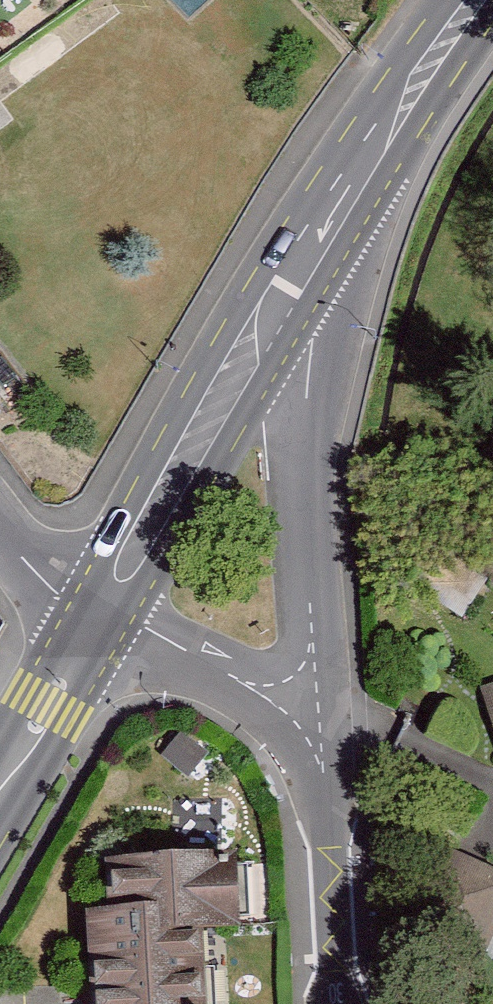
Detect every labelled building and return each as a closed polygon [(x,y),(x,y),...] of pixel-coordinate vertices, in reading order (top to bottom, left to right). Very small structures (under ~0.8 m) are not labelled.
[(492,725),(492,687),(482,691),(492,725)] [(458,873),(486,951),(492,949),(492,860),(458,873)] [(203,935),(242,933),(238,867),(123,875),(126,925),(106,926),(112,1003),(208,1003),(203,935)]
